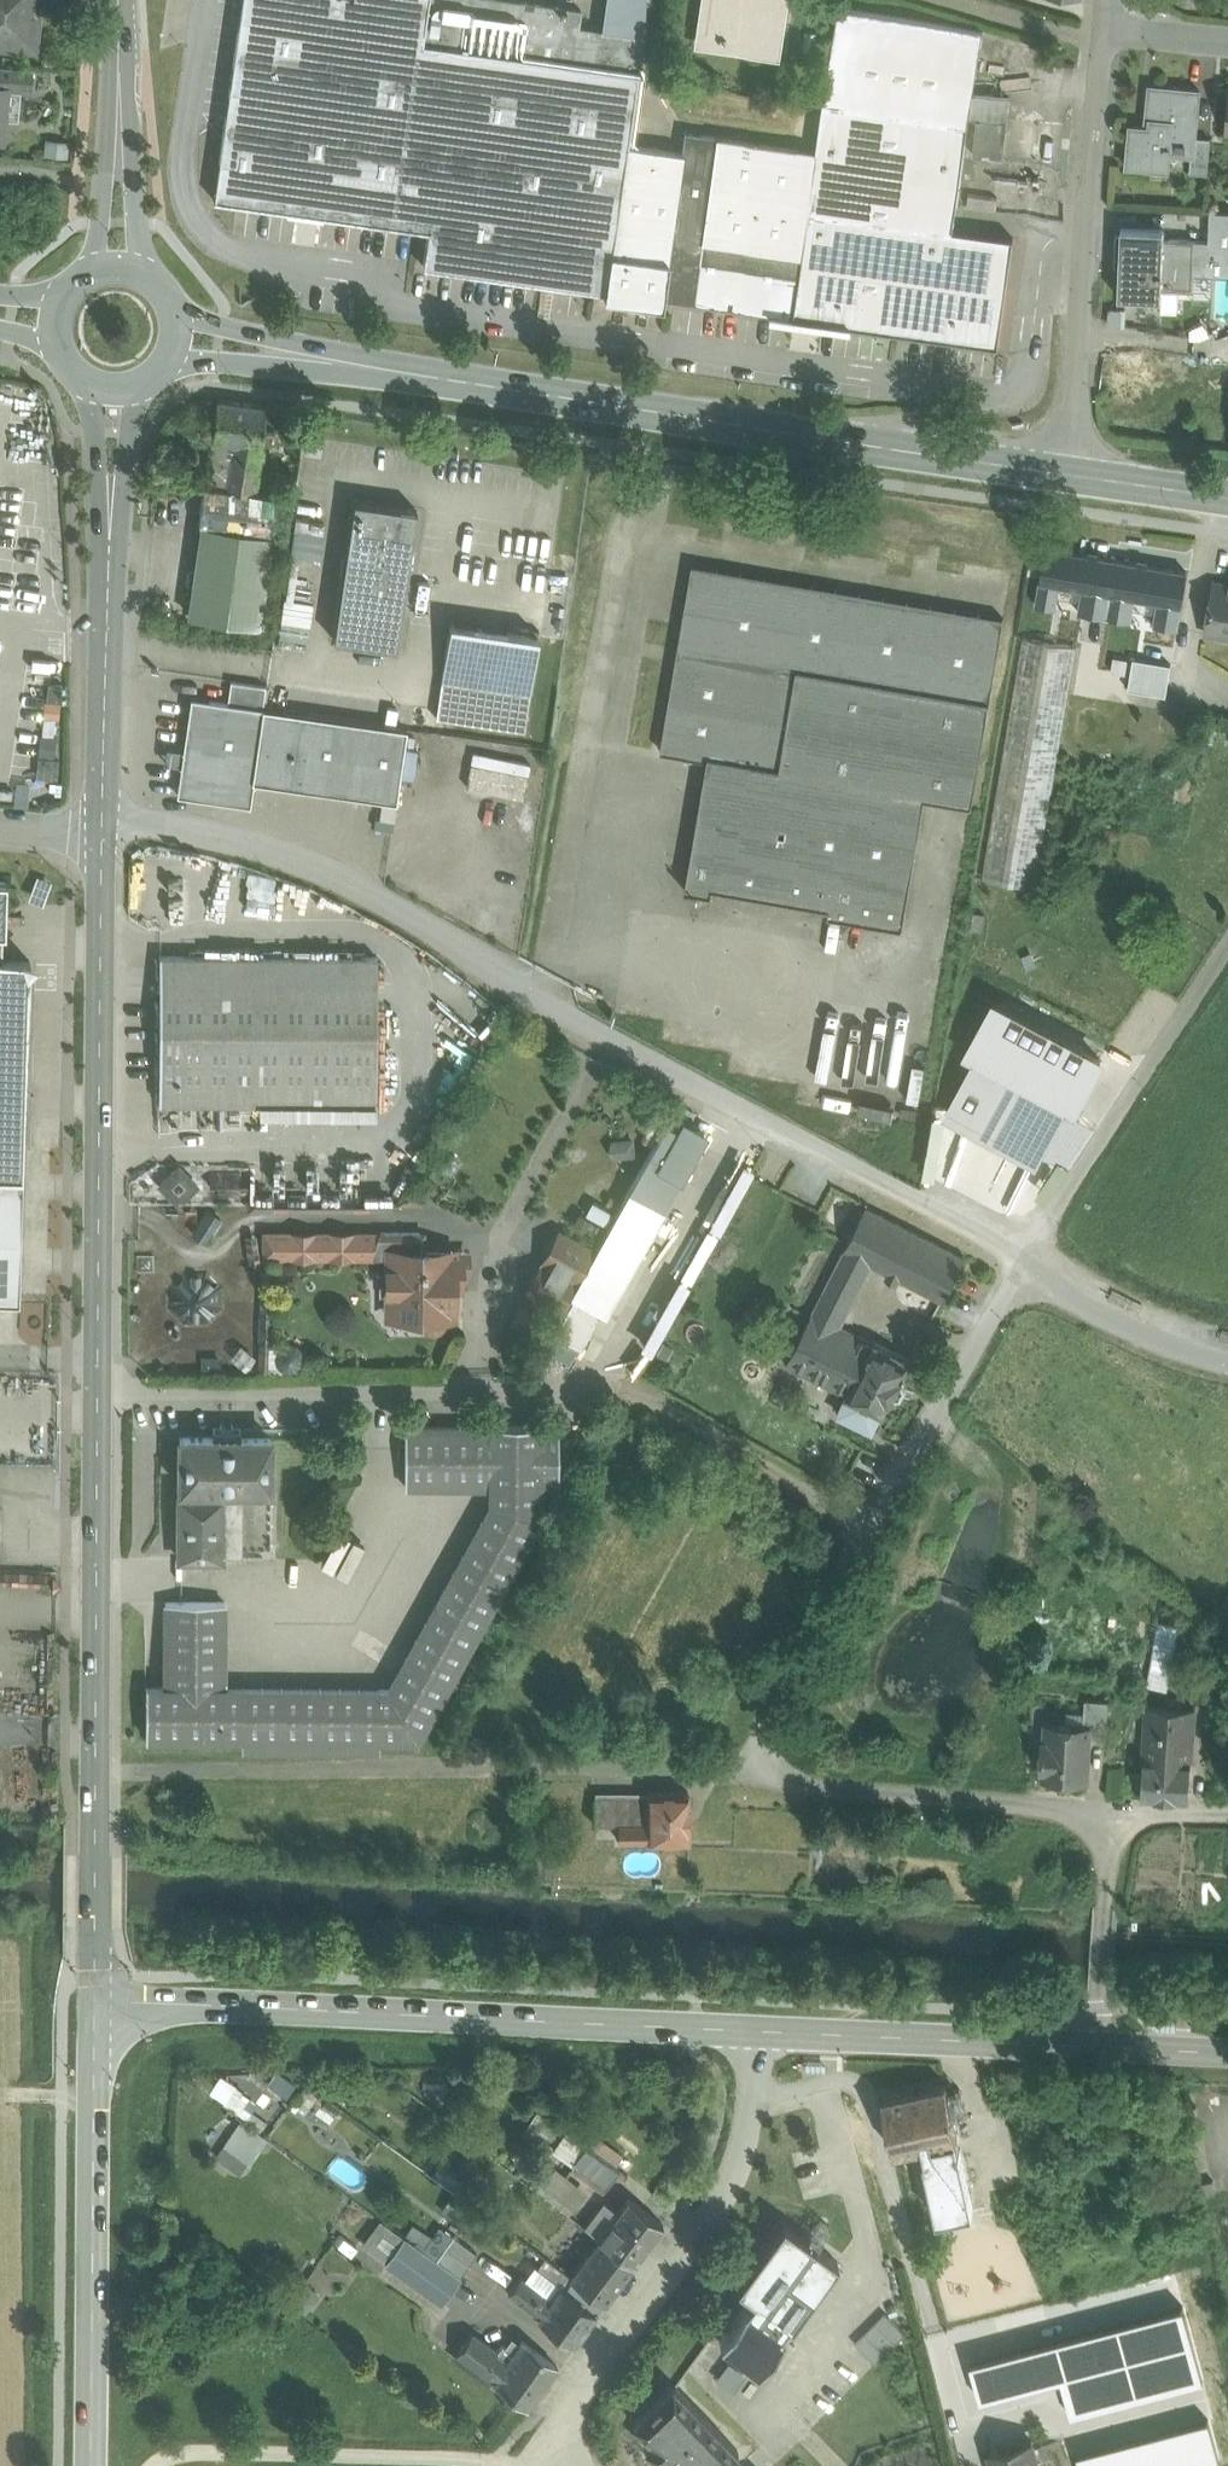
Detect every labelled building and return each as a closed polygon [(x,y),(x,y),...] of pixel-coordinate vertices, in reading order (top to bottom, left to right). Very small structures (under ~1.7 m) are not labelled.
[(17,50),(18,39),(27,40),(31,0),(0,0),(0,48),(17,50)] [(511,0),(242,0),(214,200),(429,231),(424,267),(606,292),(606,291),(611,255),(612,255),(628,145),(643,36),(603,31),(604,21),(593,20),(592,29),(579,27),(581,10),(511,0)] [(696,44),(779,56),(787,0),(703,0),(696,44)] [(984,29),(839,6),(824,103),(817,150),(798,148),(685,132),(682,153),(628,145),(612,255),(611,255),(606,291),(606,292),(605,299),(662,307),(663,298),(998,346),(1014,238),(954,229),(968,128),(974,92),(984,29)] [(0,65),(0,87),(5,87),(4,88),(19,89),(29,90),(31,68),(0,65)] [(1200,89),(1150,85),(1145,126),(1130,124),(1127,165),(1169,169),(1171,147),(1193,149),(1195,150),(1196,136),(1200,89)] [(4,88),(1,131),(16,133),(19,89),(4,88)] [(1009,96),(974,92),(971,115),(978,116),(975,154),(1004,157),(1009,96)] [(1017,151),(1048,154),(1051,116),(1020,113),(1017,151)] [(1210,138),(1196,136),(1195,150),(1193,149),(1191,171),(1207,172),(1210,138)] [(1211,210),(1209,240),(1208,274),(1218,274),(1227,275),(1227,211),(1211,210)] [(1164,229),(1122,227),(1119,296),(1161,298),(1161,307),(1179,308),(1179,288),(1195,289),(1196,273),(1208,274),(1209,240),(1164,238),(1164,229)] [(1196,273),(1195,289),(1218,290),(1218,274),(1208,274),(1196,273)] [(1192,359),(1189,374),(1227,380),(1227,365),(1192,359)] [(1180,385),(1177,405),(1193,407),(1195,387),(1180,385)] [(266,406),(218,399),(212,440),(260,448),(266,406)] [(260,448),(212,440),(211,440),(199,524),(204,525),(273,535),(279,497),(253,493),(260,448)] [(417,509),(354,500),(334,639),(397,648),(417,509)] [(298,517),(292,551),(319,556),(325,521),(298,517)] [(273,535),(204,525),(191,617),(260,627),(273,535)] [(1004,618),(693,564),(661,751),(709,759),(686,890),(712,894),(713,887),(830,907),(829,914),(904,927),(926,796),(973,804),(1004,618)] [(1215,582),(1206,632),(1227,635),(1227,584),(1215,582)] [(1189,592),(1156,586),(1150,622),(1183,628),(1189,592)] [(539,635),(450,622),(442,680),(530,693),(539,635)] [(1077,646),(1023,637),(982,878),(1036,887),(1077,646)] [(1154,657),(1150,680),(1170,684),(1174,661),(1154,657)] [(266,686),(231,681),(228,703),(263,708),(266,686)] [(228,703),(191,698),(177,795),(250,805),(254,781),(264,709),(263,708),(228,703)] [(407,729),(264,709),(254,781),(397,802),(407,729)] [(378,957),(160,956),(159,1103),(377,1104),(378,957)] [(0,962),(0,1177),(23,1178),(25,1114),(26,1114),(31,961),(2,960),(2,962),(0,962)] [(1065,1105),(977,1059),(950,1112),(1037,1158),(1065,1105)] [(697,1140),(667,1123),(572,1293),(598,1306),(654,1204),(659,1206),(697,1140)] [(177,1201),(198,1181),(179,1161),(158,1181),(177,1201)] [(19,1300),(23,1178),(0,1177),(0,1300),(19,1300)] [(965,1257),(867,1207),(845,1250),(872,1264),(888,1272),(886,1276),(898,1282),(900,1278),(943,1300),(965,1257)] [(380,1258),(380,1252),(380,1233),(270,1234),(271,1260),(380,1258)] [(421,1233),(380,1233),(380,1252),(391,1252),(421,1252),(421,1233)] [(872,1264),(845,1250),(814,1312),(841,1326),(872,1264)] [(421,1252),(391,1252),(390,1313),(421,1314),(421,1319),(423,1325),(427,1330),(433,1331),(439,1330),(443,1325),(445,1320),(445,1314),(452,1314),(452,1253),(424,1252),(421,1252)] [(207,1271),(185,1271),(169,1287),(169,1309),(185,1325),(207,1325),(223,1310),(223,1287),(207,1271)] [(841,1326),(814,1312),(787,1364),(848,1393),(838,1413),(873,1430),(882,1411),(883,1411),(911,1360),(875,1342),(875,1343),(841,1326)] [(541,1425),(491,1425),(491,1427),(405,1427),(405,1486),(491,1486),(491,1505),(388,1689),(225,1688),(225,1603),(166,1602),(165,1688),(146,1688),(146,1738),(242,1738),(242,1748),(379,1748),(379,1739),(417,1739),(541,1518),(541,1487),(558,1487),(558,1427),(541,1427),(541,1425)] [(271,1437),(180,1437),(180,1488),(190,1488),(190,1498),(180,1498),(180,1559),(222,1559),(222,1553),(232,1553),(232,1499),(242,1499),(242,1489),(271,1489),(271,1437)] [(1170,1686),(1175,1624),(1156,1622),(1150,1684),(1170,1686)] [(1109,1698),(1086,1696),(1084,1728),(1090,1729),(1090,1735),(1106,1736),(1109,1698)] [(1195,1707),(1148,1704),(1144,1773),(1143,1787),(1142,1795),(1190,1798),(1192,1760),(1195,1707)] [(1084,1728),(1072,1728),(1072,1723),(1048,1722),(1047,1739),(1044,1739),(1042,1766),(1045,1766),(1044,1774),(1087,1776),(1090,1735),(1090,1729),(1084,1728)] [(1144,1773),(1124,1772),(1123,1786),(1143,1787),(1144,1773)] [(689,1838),(688,1791),(648,1791),(648,1797),(647,1822),(630,1822),(618,1822),(619,1839),(689,1838)] [(618,1822),(630,1822),(630,1797),(596,1796),(596,1823),(618,1822)] [(648,1797),(630,1797),(630,1822),(647,1822),(648,1797)] [(479,2067),(468,2082),(480,2090),(491,2076),(479,2067)] [(947,2082),(883,2096),(895,2150),(924,2144),(957,2137),(958,2136),(947,2082)] [(235,2092),(228,2104),(251,2119),(258,2107),(235,2092)] [(241,2125),(216,2156),(243,2178),(268,2146),(241,2125)] [(553,2148),(573,2162),(586,2144),(566,2130),(553,2148)] [(957,2137),(924,2144),(926,2156),(924,2156),(938,2217),(974,2209),(961,2148),(960,2149),(957,2137)] [(619,2167),(586,2144),(573,2162),(607,2186),(619,2167)] [(536,2187),(569,2212),(588,2187),(554,2163),(536,2187)] [(461,2167),(449,2185),(467,2198),(479,2180),(461,2167)] [(1214,2179),(1201,2182),(1203,2195),(1216,2192),(1214,2179)] [(585,2193),(571,2214),(584,2223),(598,2202),(585,2193)] [(663,2223),(629,2198),(600,2237),(634,2262),(663,2223)] [(386,2262),(404,2239),(379,2221),(361,2244),(386,2262)] [(783,2221),(737,2285),(753,2297),(746,2306),(780,2331),(787,2322),(791,2325),(838,2261),(783,2221)] [(442,2227),(425,2250),(437,2259),(454,2236),(442,2227)] [(477,2253),(454,2236),(437,2259),(461,2276),(477,2253)] [(633,2262),(600,2237),(571,2276),(604,2301),(633,2262)] [(434,2261),(404,2239),(386,2262),(417,2284),(434,2261)] [(546,2258),(529,2282),(521,2276),(508,2292),(539,2315),(539,2316),(573,2342),(596,2312),(561,2286),(569,2275),(546,2258)] [(459,2278),(434,2261),(417,2284),(441,2302),(459,2278)] [(571,2276),(569,2275),(561,2286),(596,2312),(604,2301),(571,2276)] [(303,2283),(290,2304),(305,2313),(318,2293),(303,2283)] [(780,2331),(746,2306),(745,2306),(720,2341),(759,2369),(784,2334),(780,2331)] [(1183,2307),(1051,2341),(1061,2380),(1070,2416),(1202,2383),(1183,2307)] [(875,2324),(896,2344),(907,2334),(886,2313),(875,2324)] [(865,2334),(886,2355),(896,2344),(875,2324),(865,2334)] [(495,2349),(472,2332),(457,2352),(481,2369),(495,2349)] [(886,2355),(865,2334),(855,2344),(876,2365),(886,2355)] [(557,2365),(523,2340),(514,2352),(502,2343),(497,2351),(495,2349),(481,2369),(495,2379),(494,2380),(529,2405),(557,2365)] [(1051,2341),(970,2362),(980,2400),(1061,2380),(1051,2341)] [(745,2376),(729,2363),(716,2379),(732,2392),(745,2376)] [(672,2382),(632,2420),(650,2438),(644,2445),(664,2465),(724,2465),(739,2452),(672,2382)] [(1077,2455),(1080,2465),(1190,2465),(1218,2459),(1208,2421),(1077,2455)] [(990,2451),(994,2465),(1039,2465),(1032,2440),(990,2451)]
